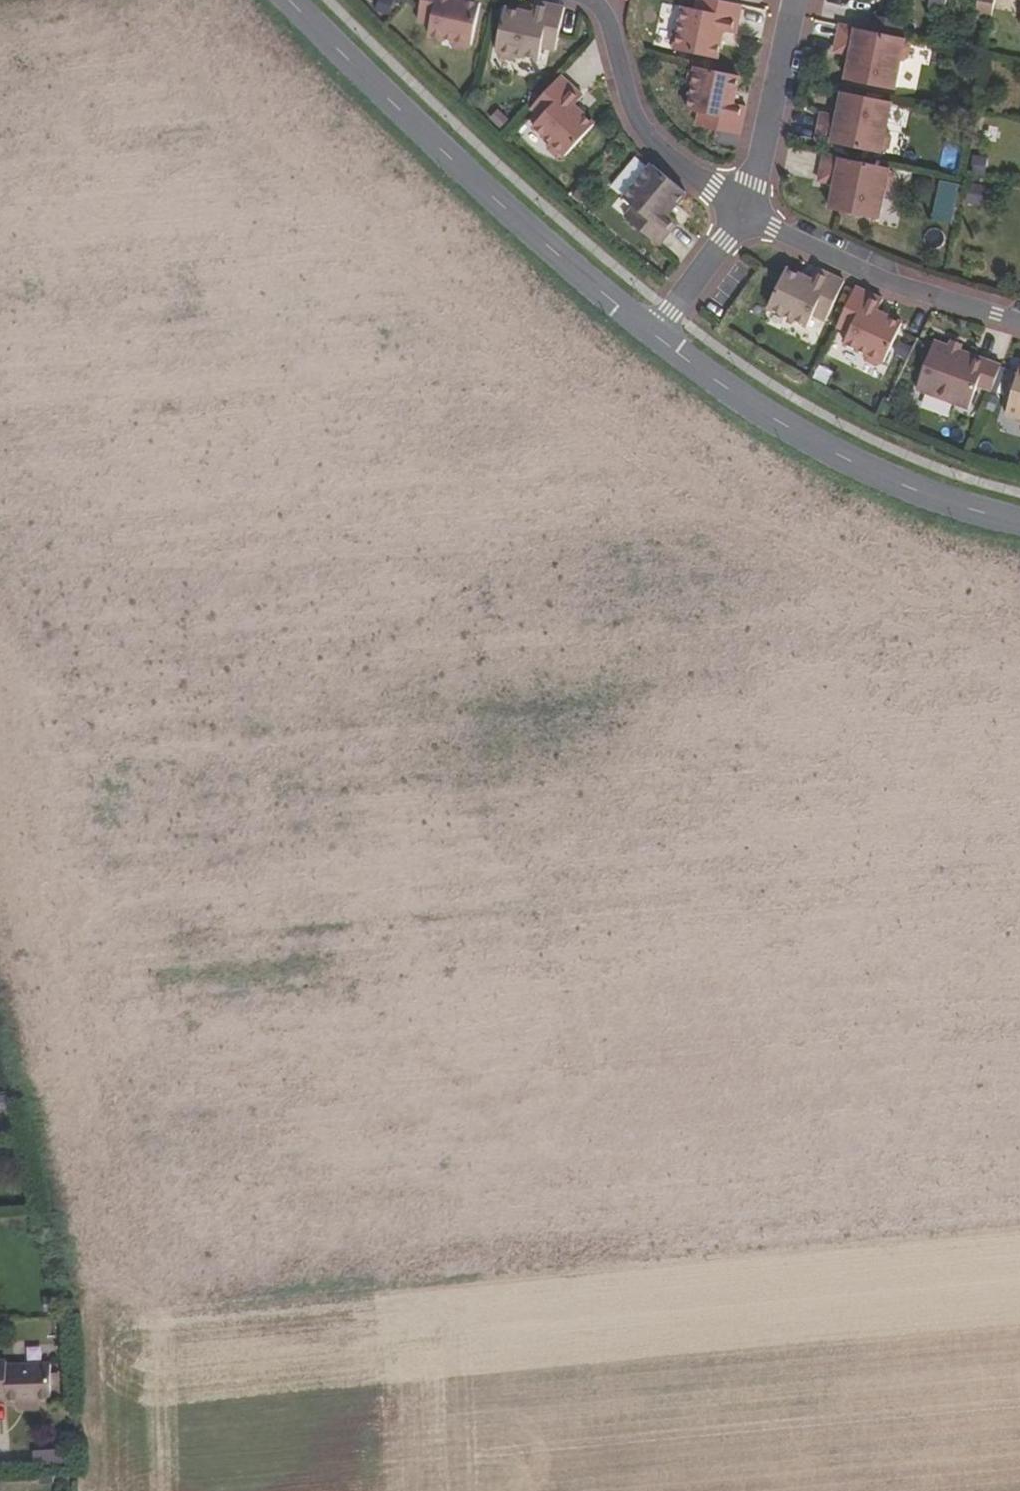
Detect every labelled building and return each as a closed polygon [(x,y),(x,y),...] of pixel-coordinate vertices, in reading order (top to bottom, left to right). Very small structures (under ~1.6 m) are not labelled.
[(377,9),(391,15),(397,0),(380,0),(377,9)] [(418,22),(432,25),(429,37),(472,46),(482,4),(466,0),(423,0),(418,22)] [(742,5),(719,0),(699,0),(697,9),(685,7),(675,51),(717,59),(723,31),(736,34),(742,5)] [(947,0),(930,0),(929,6),(945,10),(947,0)] [(975,17),(992,20),(996,0),(979,0),(975,17)] [(533,15),(505,9),(496,52),(539,61),(541,49),(556,52),(565,8),(536,1),(533,15)] [(899,20),(874,15),(870,31),(901,38),(904,21),(899,20)] [(870,31),(840,25),(835,52),(851,55),(845,80),(899,91),(910,39),(901,38),(870,31)] [(738,76),(696,67),(687,110),(699,113),(696,127),(740,136),(746,106),(733,103),(738,76)] [(583,96),(561,76),(531,108),(547,121),(539,130),(569,155),(594,125),(574,106),(583,96)] [(897,103),(843,92),(838,117),(822,113),(816,140),(886,155),(897,103)] [(944,143),(938,166),(956,171),(962,148),(944,143)] [(894,169),(825,155),(819,182),(835,185),(829,210),(883,221),(894,169)] [(684,191),(651,163),(622,197),(631,205),(622,215),(656,244),(675,221),(665,212),(684,191)] [(941,180),(933,219),(954,224),(962,184),(941,180)] [(786,269),(768,307),(808,326),(813,315),(826,321),(845,282),(817,269),(812,281),(786,269)] [(878,312),(883,300),(856,287),(837,327),(850,332),(844,343),(885,363),(903,324),(878,312)] [(978,386),(992,391),(1001,365),(935,341),(916,390),(969,410),(978,386)] [(1005,416),(1019,421),(1019,369),(1005,416)] [(8,1366),(8,1361),(0,1362),(0,1401),(8,1401),(8,1405),(18,1405),(42,1404),(53,1404),(52,1365),(8,1366)] [(67,1463),(67,1449),(34,1450),(34,1464),(67,1463)]
